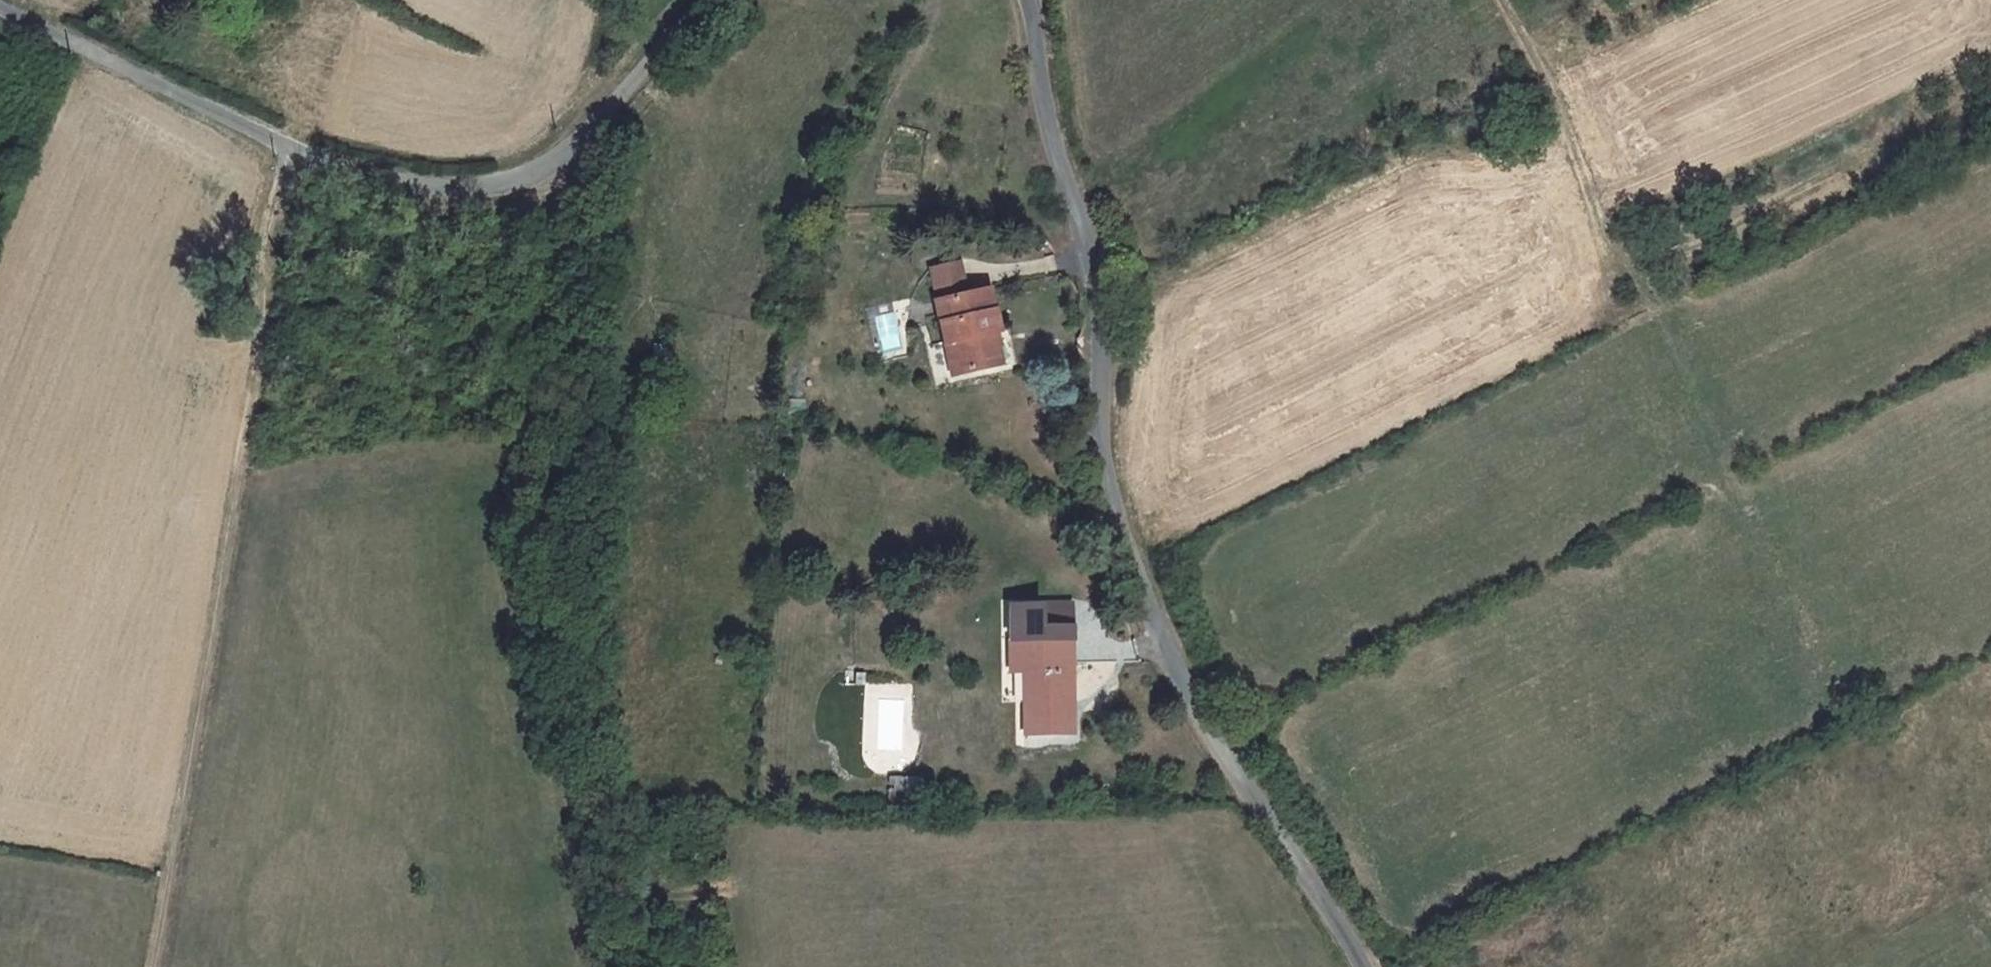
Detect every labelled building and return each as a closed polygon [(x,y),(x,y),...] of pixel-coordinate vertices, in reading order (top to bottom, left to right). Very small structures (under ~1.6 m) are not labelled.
[(968,348),(978,345),(965,301),(909,318),(921,360),(929,358),(939,389),(939,390),(981,377),(973,355),(971,356),(968,348)] [(1032,620),(1032,642),(1062,641),(1062,619),(1032,620)] [(1015,715),(1016,749),(1064,748),(1062,641),(1032,642),(1032,620),(1000,620),(1001,686),(1015,686),(1021,686),(1022,716),(1015,715)] [(844,682),(844,694),(854,694),(854,682),(844,682)] [(875,787),(873,816),(890,818),(891,811),(904,812),(906,789),(875,787)]
